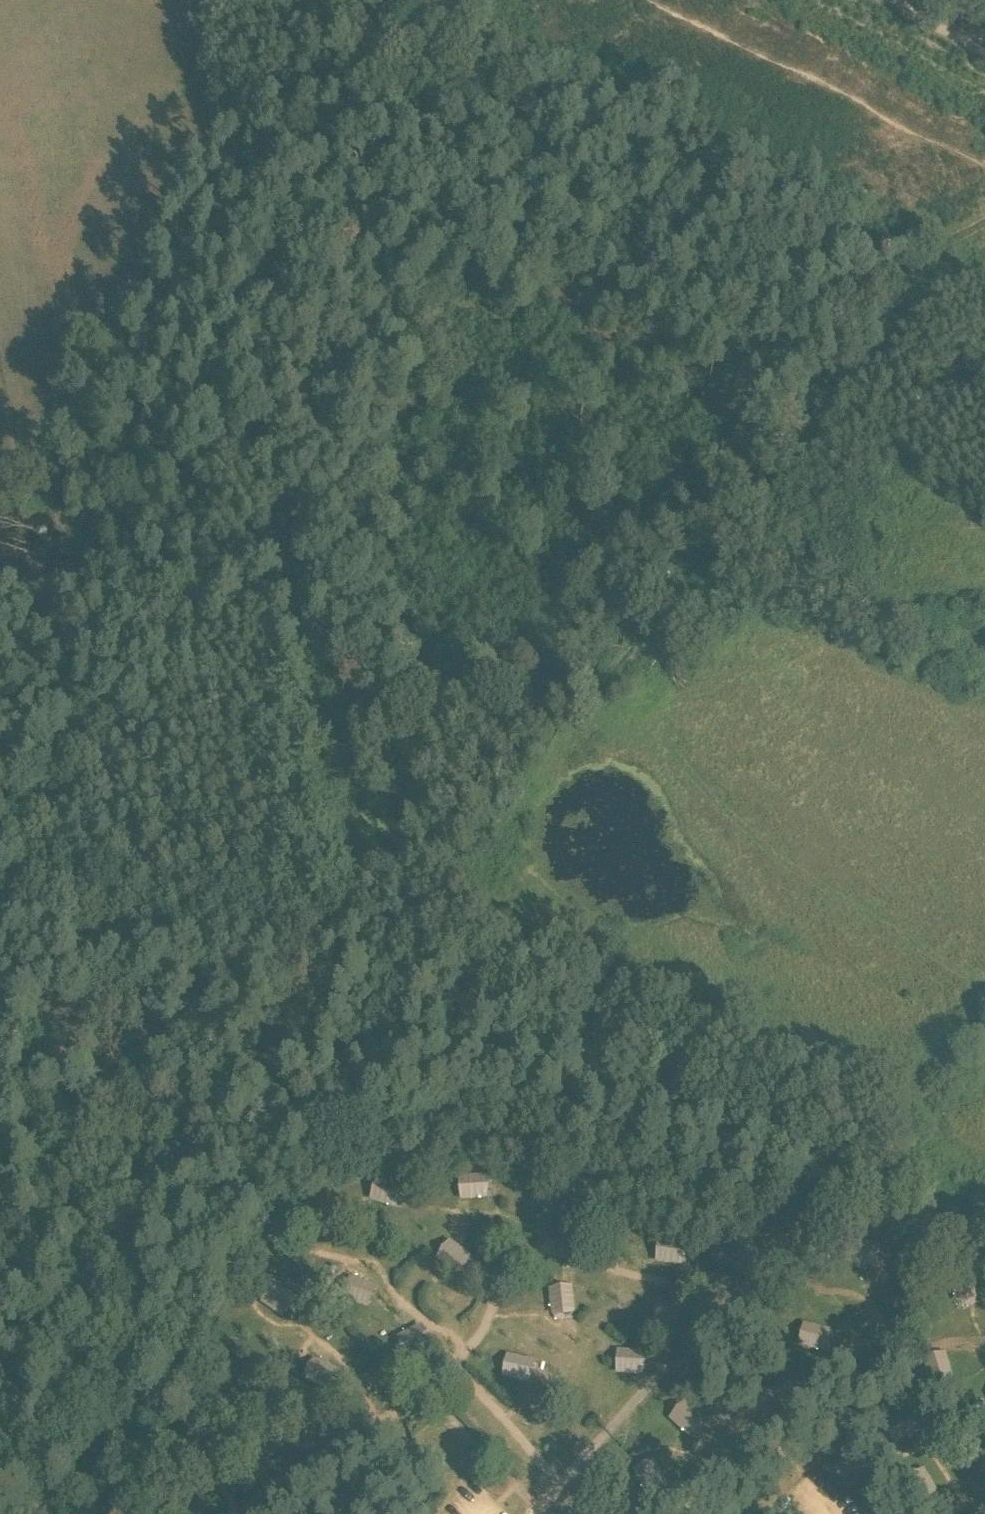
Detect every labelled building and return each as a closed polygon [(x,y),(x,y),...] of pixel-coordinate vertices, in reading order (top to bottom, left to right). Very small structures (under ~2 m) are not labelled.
[(692,1438),(708,1419),(687,1400),(670,1418),(692,1438)]
